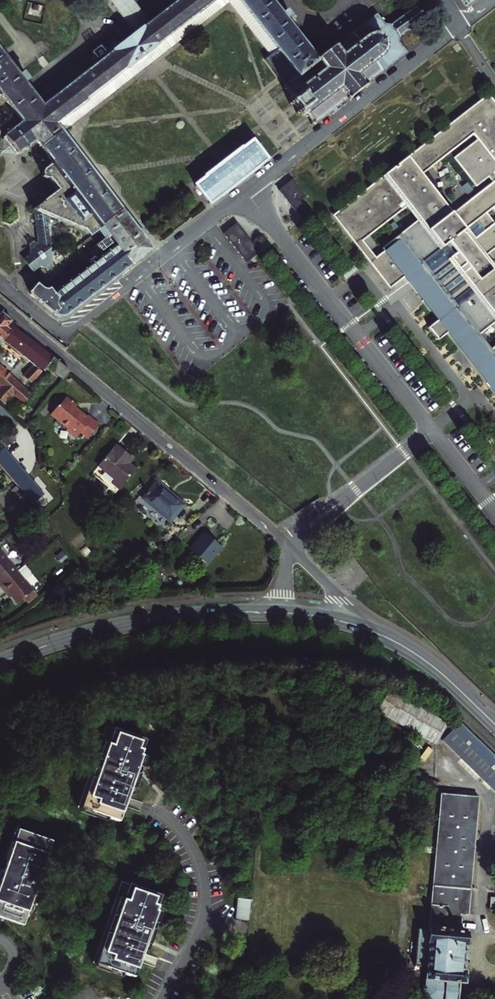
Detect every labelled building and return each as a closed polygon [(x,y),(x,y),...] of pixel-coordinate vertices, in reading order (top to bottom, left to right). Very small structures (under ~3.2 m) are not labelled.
[(45,290),(43,290),(42,289),(39,287),(32,295),(55,313),(59,314),(63,315),(67,314),(70,313),(151,250),(144,243),(80,160),(61,134),(54,126),(70,114),(71,114),(85,103),(85,102),(127,69),(127,70),(149,53),(149,52),(195,16),(196,16),(214,2),(213,1),(214,0),(182,0),(147,26),(127,0),(105,0),(132,37),(38,109),(0,59),(0,97),(16,118),(0,131),(0,135),(11,149),(12,150),(30,136),(48,159),(38,167),(37,168),(36,169),(36,171),(37,172),(38,174),(40,175),(42,175),(44,174),(54,187),(48,191),(41,189),(40,187),(39,186),(38,186),(37,186),(37,187),(34,195),(33,196),(34,197),(34,198),(35,198),(38,197),(40,198),(31,204),(36,237),(27,244),(28,251),(26,252),(25,251),(23,253),(24,254),(22,255),(28,263),(29,262),(30,263),(33,261),(32,260),(33,259),(40,261),(49,254),(48,246),(52,243),(49,238),(44,209),(73,220),(78,227),(92,216),(98,225),(105,233),(111,241),(117,247),(55,295),(52,291),(50,290),(49,290),(48,290),(46,291),(45,290)] [(61,134),(232,0),(214,0),(213,1),(214,2),(196,16),(195,16),(149,52),(149,53),(127,70),(127,69),(85,102),(85,103),(71,114),(70,114),(54,126),(61,134)] [(296,77),(292,80),(291,79),(289,80),(290,82),(284,86),(283,85),(281,86),(282,88),(281,89),(283,91),(284,90),(290,98),(287,100),(290,103),(288,105),(289,107),(291,106),(296,113),(295,114),(296,116),(298,115),(301,117),(303,115),(312,127),(314,125),(313,124),(331,110),(333,112),(336,109),(335,107),(339,104),(340,105),(342,104),(341,102),(343,101),(344,102),(345,101),(347,103),(348,101),(347,100),(362,89),(363,90),(365,88),(364,87),(366,86),(365,84),(390,64),(392,67),(396,64),(393,61),(403,54),(395,44),(396,39),(422,19),(421,17),(420,18),(414,10),(414,9),(413,7),(388,27),(382,27),(374,16),(364,24),(362,21),(358,24),(360,26),(334,47),(333,46),(315,60),(285,21),(290,17),(285,10),(280,15),(268,0),(236,0),(296,77)] [(339,213),(360,241),(407,203),(420,219),(381,249),(383,252),(374,259),(395,285),(410,274),(494,383),(494,106),(488,97),(339,213)] [(11,149),(0,135),(0,149),(11,149)] [(194,187),(208,205),(266,161),(250,142),(240,150),(239,149),(204,177),(205,178),(194,187)] [(279,184),(282,188),(289,182),(286,178),(279,184)] [(291,181),(289,182),(282,188),(278,191),(301,220),(308,215),(297,201),(304,196),(291,181)] [(34,195),(37,187),(33,186),(28,189),(30,194),(34,195)] [(92,216),(88,219),(94,228),(96,227),(98,225),(92,216)] [(236,224),(223,235),(246,263),(253,257),(259,253),(236,224)] [(98,225),(96,227),(102,235),(105,233),(98,225)] [(26,238),(27,244),(36,237),(31,235),(28,230),(23,234),(26,238)] [(86,235),(80,240),(86,247),(92,243),(86,235)] [(49,254),(40,261),(45,264),(49,268),(54,264),(50,259),(49,254)] [(24,333),(16,328),(18,326),(2,313),(0,314),(0,339),(27,360),(31,355),(37,360),(33,365),(23,376),(30,383),(45,366),(62,379),(65,376),(68,372),(69,371),(35,342),(24,333)] [(27,360),(33,365),(37,360),(31,355),(27,360)] [(5,406),(12,397),(22,405),(30,395),(19,384),(0,367),(0,386),(1,386),(0,387),(0,401),(1,402),(5,406)] [(78,404),(67,395),(59,405),(58,404),(51,413),(68,427),(67,429),(77,437),(82,431),(88,437),(99,423),(88,414),(87,415),(76,406),(78,404)] [(4,447),(15,439),(10,433),(9,434),(0,441),(0,442),(4,447)] [(4,447),(0,451),(0,466),(32,504),(40,497),(41,496),(43,494),(11,456),(22,446),(15,439),(4,447)] [(116,446),(98,467),(114,480),(112,484),(119,489),(135,469),(129,464),(126,462),(130,457),(116,446)] [(157,483),(143,499),(170,521),(184,505),(157,483)] [(15,486),(9,491),(16,499),(22,494),(15,486)] [(40,497),(32,504),(37,509),(46,502),(41,496),(40,497)] [(308,513),(321,506),(316,496),(303,502),(308,513)] [(182,531),(176,536),(183,544),(194,534),(187,526),(182,531)] [(192,550),(188,555),(199,563),(203,559),(207,563),(222,545),(207,533),(192,550)] [(16,571),(0,551),(0,585),(16,571)] [(61,552),(56,557),(61,562),(65,558),(61,552)] [(16,571),(0,585),(0,587),(5,593),(7,591),(17,603),(33,590),(16,571)] [(445,723),(387,692),(376,712),(434,743),(445,723)] [(458,722),(441,740),(494,792),(494,757),(458,722)] [(147,740),(107,726),(78,808),(119,822),(138,769),(142,756),(141,756),(147,740)] [(417,946),(416,955),(415,968),(426,970),(423,998),(456,998),(458,984),(460,985),(464,982),(465,976),(464,971),(461,971),(464,932),(456,931),(457,914),(465,914),(473,795),(437,793),(427,932),(418,932),(417,946)] [(18,829),(2,876),(0,875),(0,915),(23,922),(52,841),(18,829)] [(161,895),(121,881),(93,963),(134,977),(147,940),(157,911),(156,910),(161,895)] [(234,919),(247,921),(250,900),(237,898),(234,919)]
